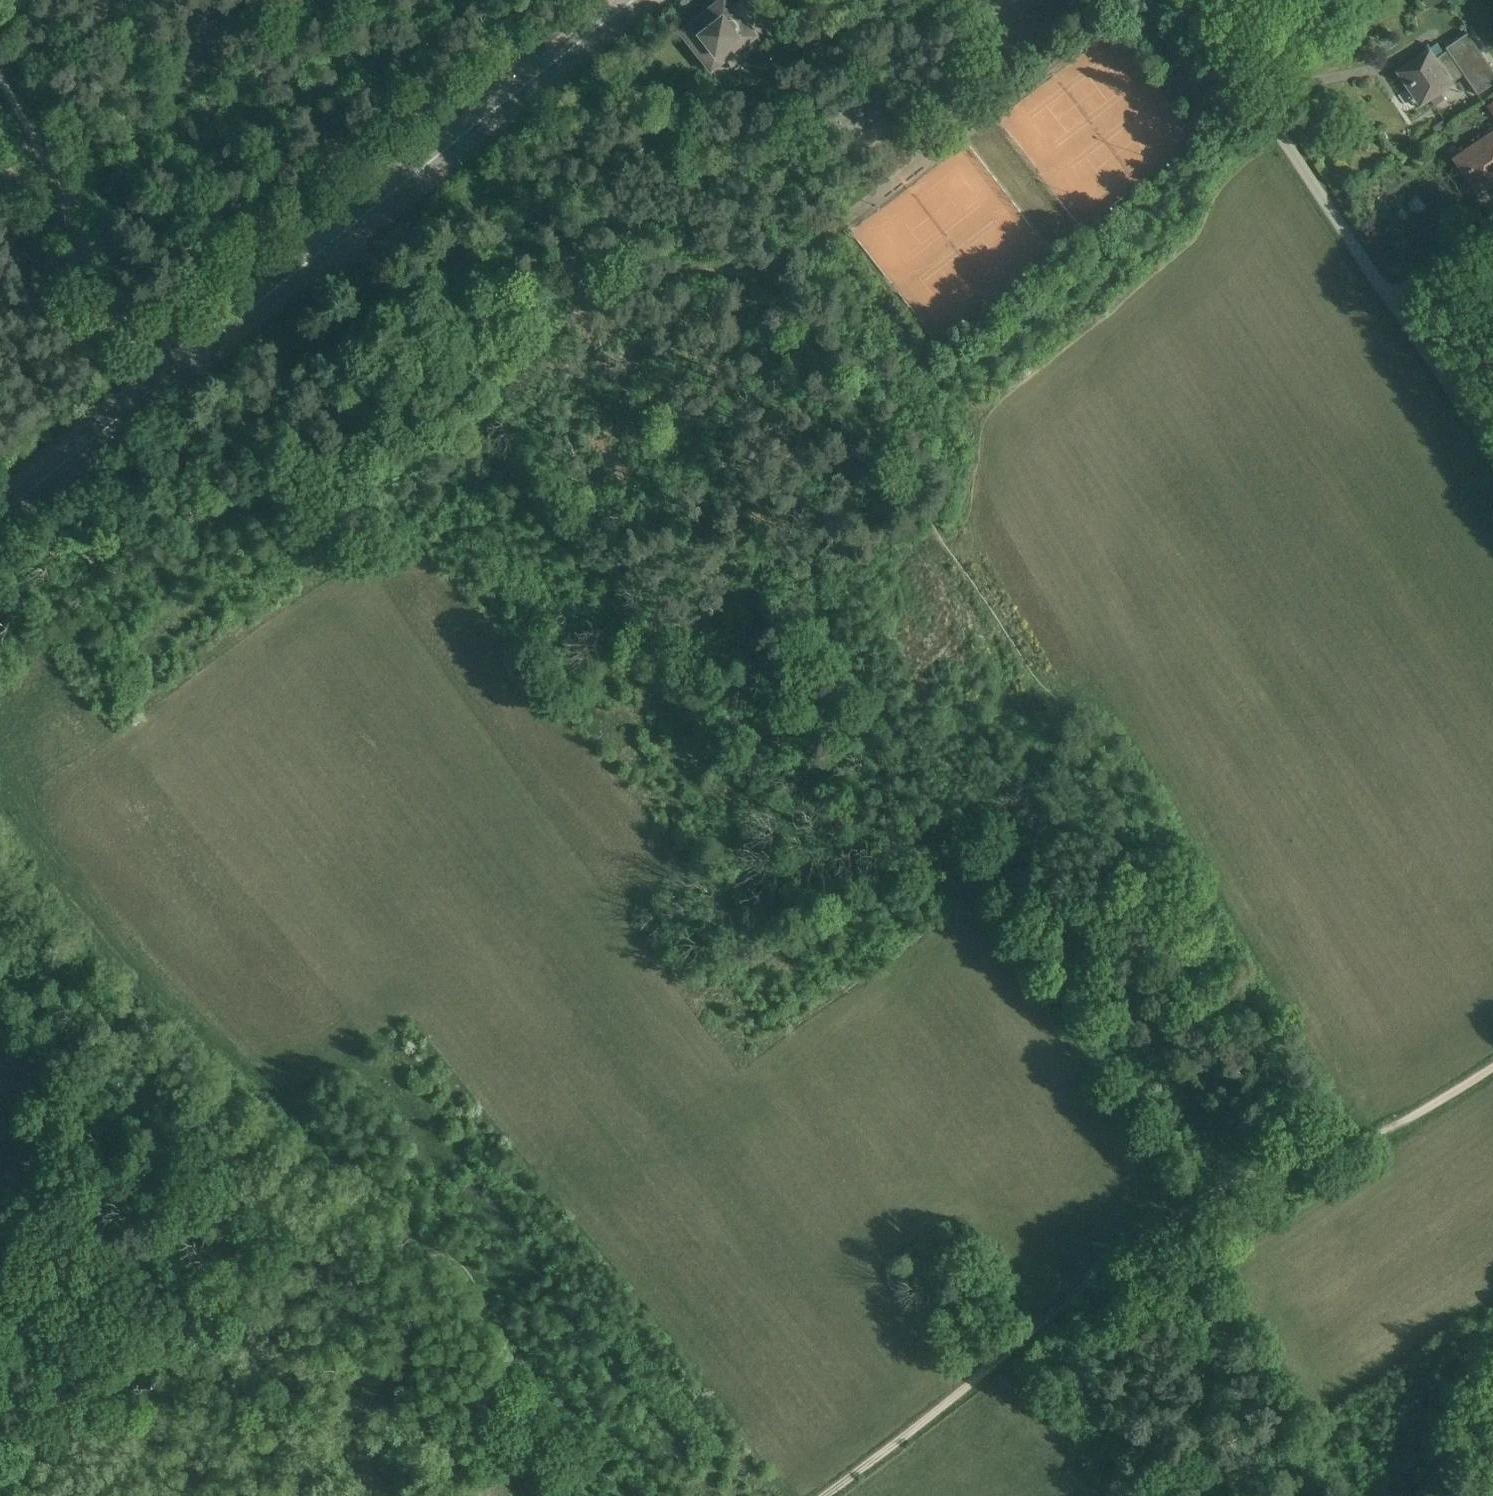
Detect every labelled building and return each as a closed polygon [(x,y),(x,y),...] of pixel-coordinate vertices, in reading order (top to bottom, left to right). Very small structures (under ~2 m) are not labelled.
[(713,70),(712,71),(721,82),(763,48),(725,0),(723,0),(682,33),(713,70)] [(1477,95),(1492,84),(1492,72),(1466,33),(1446,48),(1447,50),(1443,53),(1436,42),(1427,48),(1428,50),(1396,72),(1408,89),(1413,85),(1426,103),(1453,83),(1452,82),(1463,75),(1477,95)] [(898,124),(889,113),(890,113),(883,104),(885,103),(881,99),(880,100),(865,80),(824,111),(848,144),(858,137),(867,149),(898,124)] [(1454,159),(1466,176),(1472,172),(1484,190),(1492,184),(1492,133),(1454,159)]
